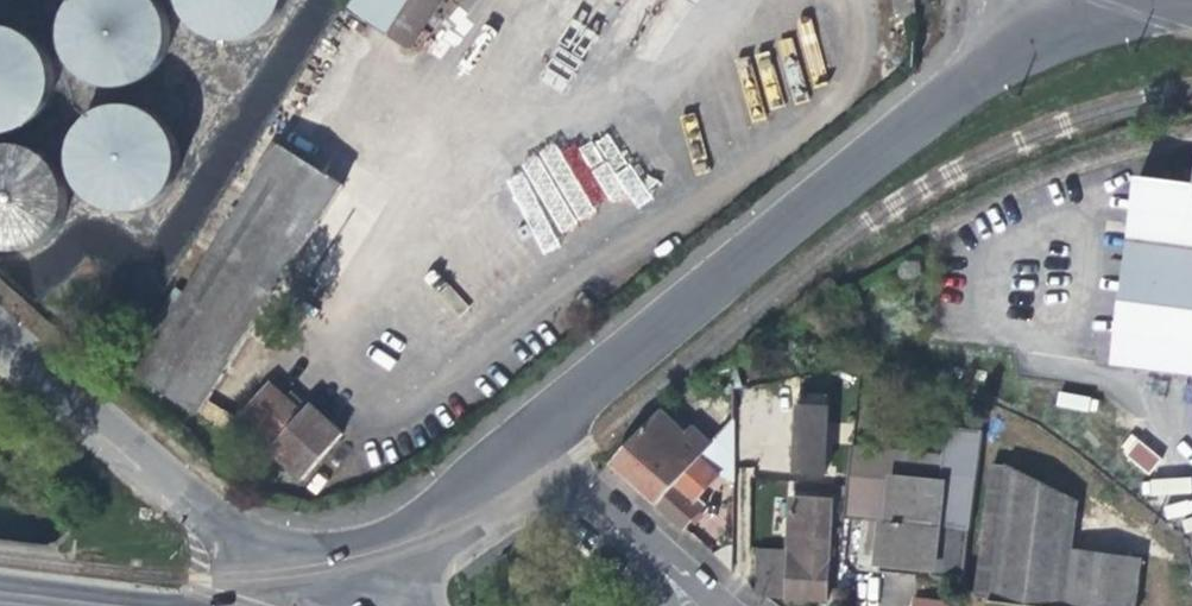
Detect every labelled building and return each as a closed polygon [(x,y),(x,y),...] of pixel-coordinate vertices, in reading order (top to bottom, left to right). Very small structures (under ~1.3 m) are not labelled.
[(91,78),(94,80),(102,83),(110,85),(118,85),(127,84),(135,82),(142,79),(146,77),(152,71),(158,65),(163,59),(166,51),(168,43),(169,39),(169,31),(169,26),(167,18),(164,11),(160,3),(158,0),(76,0),(76,1),(71,8),(68,15),(66,23),(65,27),(65,31),(65,39),(67,48),(70,55),(74,63),(82,72),(87,76),(91,78)] [(208,30),(211,32),(219,35),(231,36),(240,36),(251,33),(262,27),(269,22),(274,16),(278,9),(281,1),(282,0),(183,0),(184,2),(187,10),(189,13),(194,19),(200,25),(208,30)] [(441,0),(385,0),(376,13),(416,40),(441,0)] [(2,132),(10,130),(21,125),(31,117),(36,110),(41,103),(44,95),(45,87),(46,78),(45,70),(44,66),(43,62),(39,54),(34,47),(28,41),(19,35),(16,33),(8,30),(0,29),(0,132),(2,132)] [(95,207),(99,209),(103,211),(107,212),(115,214),(119,214),(131,213),(139,211),(146,208),(153,203),(159,198),(165,191),(169,184),(170,180),(173,172),(174,164),(174,160),(173,152),(169,140),(165,132),(160,126),(149,117),(142,114),(138,112),(130,110),(118,110),(109,111),(101,114),(94,118),(84,125),(79,132),(75,139),(72,147),(71,151),(70,159),(70,163),(70,172),(73,180),(74,184),(78,191),(83,198),(89,203),(95,207)] [(203,406),(345,182),(279,142),(137,365),(203,406)] [(0,248),(9,249),(17,249),(21,249),(29,247),(41,242),(48,236),(54,230),(60,220),(63,212),(65,204),(66,199),(65,191),(65,187),(62,179),(59,171),(54,164),(51,161),(48,158),(42,152),(35,149),(27,146),(19,144),(15,144),(6,144),(0,146),(0,248)] [(1191,373),(1191,182),(1140,176),(1115,363),(1191,373)] [(279,441),(305,415),(271,383),(246,410),(279,441)] [(688,422),(691,424),(711,444),(729,424),(705,403),(688,422)] [(831,407),(797,406),(795,465),(810,466),(825,468),(831,407)] [(645,495),(656,504),(699,458),(711,444),(691,424),(686,430),(677,422),(674,426),(659,413),(611,465),(645,495)] [(732,421),(729,424),(711,444),(699,458),(718,475),(732,483),(732,462),(732,421)] [(1148,472),(1160,456),(1130,434),(1118,450),(1148,472)] [(851,447),(844,503),(843,518),(862,520),(857,568),(901,573),(903,565),(915,566),(931,568),(930,576),(962,580),(968,536),(969,532),(936,529),(944,457),(851,447)] [(697,500),(718,475),(699,458),(656,504),(683,528),(693,517),(702,506),(697,500)] [(975,597),(990,599),(1007,468),(992,466),(975,597)] [(1054,605),(1124,605),(1127,555),(1071,548),(1076,501),(1007,468),(990,599),(1046,605),(1054,605)] [(757,594),(760,597),(792,599),(827,599),(828,586),(831,502),(794,500),(790,500),(789,551),(760,551),(757,594)] [(1127,555),(1124,605),(1135,605),(1141,557),(1127,555)] [(913,597),(912,605),(951,605),(952,601),(913,597)]
